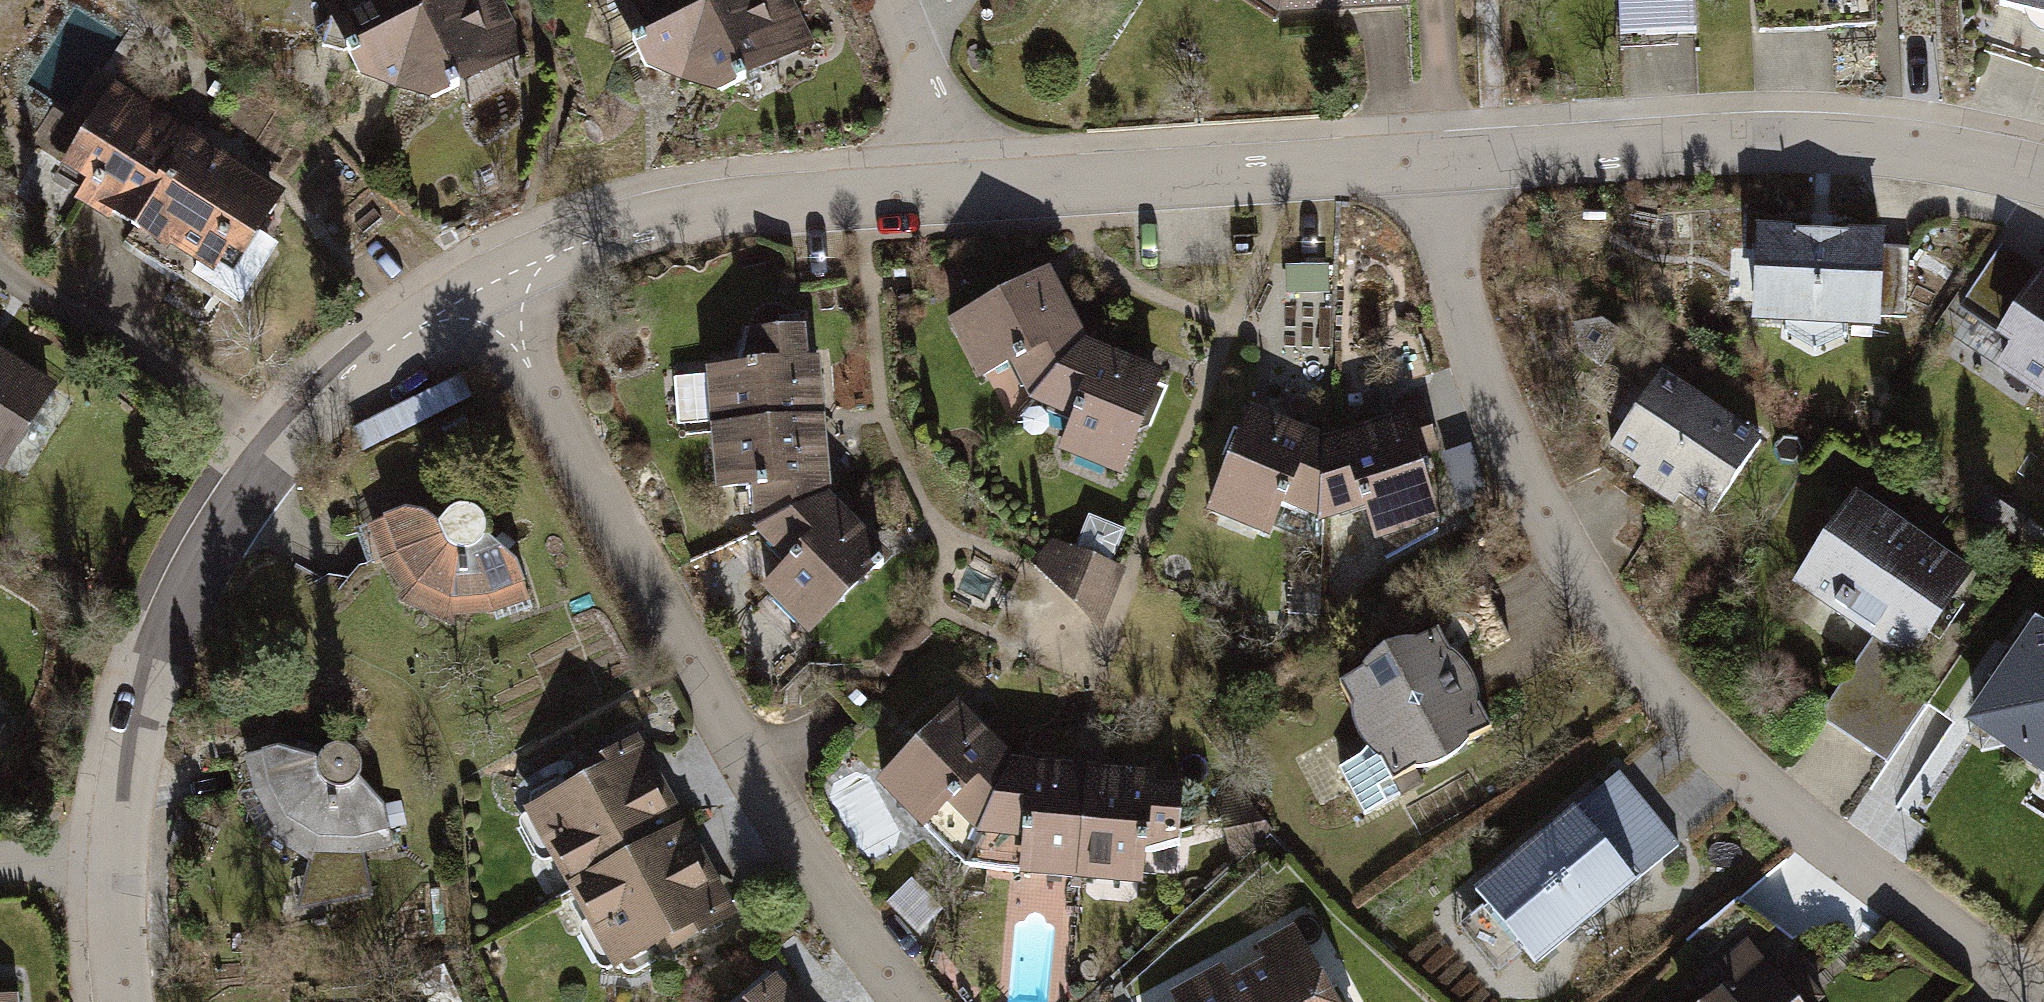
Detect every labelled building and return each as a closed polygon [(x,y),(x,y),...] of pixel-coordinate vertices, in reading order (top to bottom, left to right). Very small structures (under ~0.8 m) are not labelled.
[(363,75),(398,88),(429,0),(327,0),(363,75)] [(398,88),(434,99),(525,52),(498,0),(429,0),(398,88)] [(650,66),(686,78),(713,0),(619,0),(650,66)] [(686,78),(721,89),(812,42),(790,0),(713,0),(686,78)] [(1279,22),(1412,16),(1411,0),(1234,0),(1279,22)] [(1615,52),(1693,48),(1691,0),(1613,0),(1615,52)] [(1982,33),(2043,49),(2043,0),(1991,0),(1982,33)] [(61,176),(143,227),(195,145),(112,94),(61,176)] [(279,198),(195,145),(143,227),(227,280),(279,198)] [(1766,230),(1760,333),(1897,340),(1903,238),(1766,230)] [(2043,408),(2043,266),(2041,264),(1975,362),(2043,408)] [(980,377),(1019,421),(1084,338),(1043,271),(947,316),(980,377)] [(709,427),(826,415),(818,354),(803,354),(802,320),(749,325),(744,352),(704,363),(709,427)] [(1163,377),(1084,338),(1019,421),(1121,477),(1163,377)] [(51,384),(0,351),(0,464),(51,384)] [(1598,453),(1707,527),(1765,443),(1656,369),(1598,453)] [(1251,404),(1204,508),(1273,536),(1284,504),(1320,518),(1328,433),(1251,404)] [(1407,409),(1328,433),(1320,518),(1366,503),(1386,555),(1444,522),(1407,409)] [(826,415),(709,427),(715,485),(748,484),(755,522),(832,488),(826,415)] [(1813,720),(1887,774),(1941,701),(1898,669),(1966,577),(1843,487),(1774,581),(1865,649),(1813,720)] [(890,549),(832,488),(755,522),(781,556),(759,579),(810,635),(890,549)] [(382,560),(408,596),(401,601),(453,626),(452,616),(491,614),(529,601),(517,563),(489,539),(489,529),(486,521),(479,514),(469,510),(459,511),(451,517),(445,524),(439,531),(436,523),(427,517),(417,514),(408,513),(370,528),(382,560)] [(1119,565),(1045,537),(1007,637),(1081,664),(1119,565)] [(1332,679),(1390,785),(1502,724),(1444,618),(1332,679)] [(2043,783),(2043,627),(2032,619),(1959,726),(2043,783)] [(965,866),(1013,755),(960,702),(877,783),(965,866)] [(510,808),(566,900),(690,830),(634,737),(510,808)] [(308,756),(273,746),(239,749),(244,808),(262,835),(307,857),(362,856),(392,850),(388,807),(361,781),(361,765),(352,753),(332,743),(308,756)] [(1085,874),(1093,763),(1013,755),(965,866),(1085,874)] [(1153,767),(1093,763),(1085,874),(1145,879),(1148,849),(1182,839),(1184,782),(1154,776),(1153,767)] [(1458,897),(1524,979),(1689,847),(1623,764),(1458,897)] [(690,830),(566,900),(618,996),(747,927),(690,830)] [(1297,921),(1130,1001),(1337,1001),(1297,921)] [(1761,928),(1671,1001),(1822,1001),(1761,928)] [(775,976),(743,1001),(796,1001),(775,976)] [(15,993),(0,994),(0,1001),(16,1001),(15,993)]
